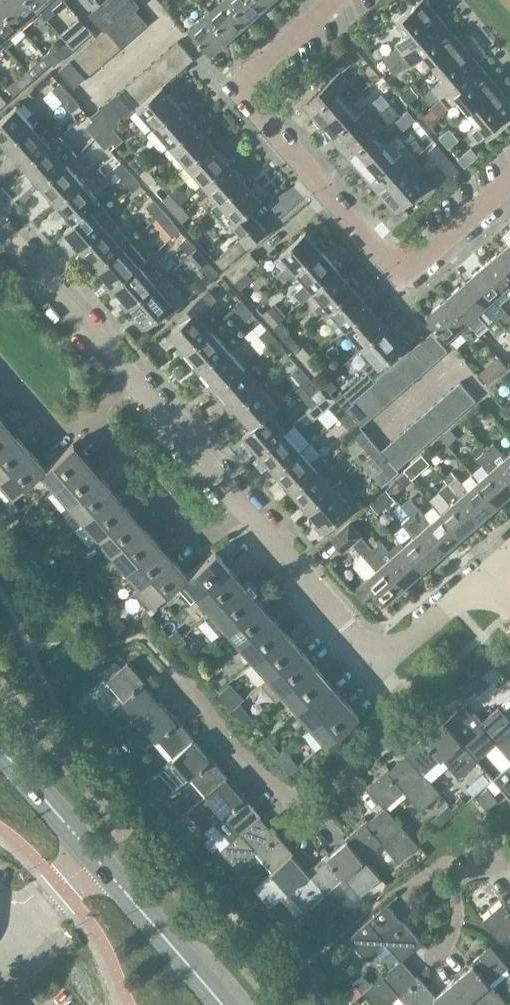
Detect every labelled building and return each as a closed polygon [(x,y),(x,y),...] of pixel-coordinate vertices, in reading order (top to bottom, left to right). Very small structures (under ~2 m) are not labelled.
[(19,27),(38,10),(29,0),(0,0),(0,4),(19,27)] [(38,10),(40,9),(49,19),(57,13),(52,7),(61,0),(29,0),(38,10)] [(210,11),(232,35),(243,25),(247,29),(254,23),(251,19),(235,0),(222,0),(210,11)] [(251,19),(262,9),(265,13),(273,6),(270,2),(268,0),(235,0),(251,19)] [(390,66),(445,20),(428,0),(424,0),(400,21),(410,33),(397,44),(399,47),(384,59),(390,66)] [(1,43),(1,42),(7,48),(15,41),(10,35),(19,27),(0,4),(0,42),(1,43)] [(120,4),(109,13),(116,20),(124,13),(126,11),(120,4)] [(132,6),(126,11),(124,13),(141,31),(148,25),(132,6)] [(232,35),(210,11),(190,28),(212,53),(224,42),(228,46),(235,39),(232,35)] [(97,24),(103,31),(107,28),(115,21),(116,20),(109,13),(97,24)] [(124,13),(116,20),(115,21),(131,39),(141,31),(124,13)] [(427,53),(436,65),(463,42),(445,20),(390,66),(396,74),(411,61),(414,64),(427,53)] [(115,21),(107,28),(122,47),(131,39),(115,21)] [(71,24),(61,33),(67,41),(74,48),(85,39),(78,31),(71,24)] [(103,31),(98,36),(114,54),(122,47),(107,28),(103,31)] [(98,36),(89,43),(105,62),(114,54),(98,36)] [(54,48),(46,55),(55,65),(74,48),(67,41),(56,51),(54,48)] [(170,49),(186,67),(195,60),(178,41),(170,49)] [(441,96),(441,97),(481,63),(463,42),(436,65),(446,77),(434,88),(441,96)] [(89,43),(80,51),(96,69),(105,62),(89,43)] [(161,56),(177,75),(186,67),(170,49),(161,56)] [(80,51),(72,59),(88,77),(96,69),(80,51)] [(303,104),(322,126),(349,103),(338,91),(351,80),(343,70),(351,62),(342,52),(320,72),(329,81),(303,104)] [(46,55),(27,71),(34,79),(52,64),(54,66),(55,65),(46,55)] [(152,64),(169,82),(177,75),(161,56),(152,64)] [(88,77),(72,59),(59,69),(75,87),(86,77),(87,77),(88,77)] [(462,96),(472,108),(500,85),(481,63),(441,97),(448,104),(450,107),(462,96)] [(160,90),(168,83),(169,82),(152,64),(144,71),(160,90)] [(34,79),(27,71),(16,81),(22,89),(34,79)] [(135,79),(151,97),(160,90),(144,71),(135,79)] [(126,86),(143,105),(151,97),(135,79),(126,86)] [(53,89),(63,101),(70,94),(60,83),(53,89)] [(139,108),(155,126),(180,104),(170,93),(173,90),(168,83),(160,90),(151,97),(143,105),(139,108)] [(472,108),(483,120),(470,131),(479,142),(509,115),(509,97),(500,85),(472,108)] [(134,113),(139,108),(143,105),(126,86),(118,94),(134,113)] [(411,87),(401,95),(408,103),(418,95),(411,87)] [(434,88),(425,95),(432,104),(441,96),(434,88)] [(70,94),(63,101),(73,112),(80,106),(70,94)] [(125,120),(134,113),(118,94),(109,101),(125,120)] [(380,96),(371,103),(380,113),(388,105),(380,96)] [(441,97),(430,107),(436,114),(448,104),(441,97)] [(117,128),(125,120),(109,101),(100,109),(117,128)] [(155,126),(171,145),(196,123),(186,112),(190,109),(183,101),(180,104),(155,126)] [(322,126),(340,148),(380,113),(371,103),(359,114),(349,103),(322,126)] [(380,113),(340,148),(348,157),(359,169),(386,146),(376,134),(400,113),(391,103),(388,105),(380,113)] [(10,147),(35,125),(18,106),(0,121),(0,136),(4,140),(0,143),(7,150),(10,147)] [(115,129),(117,128),(100,109),(91,117),(104,131),(108,135),(115,129)] [(104,131),(91,117),(90,117),(93,120),(86,127),(96,138),(104,131)] [(171,145),(188,164),(213,142),(203,130),(206,127),(200,120),(196,123),(171,145)] [(24,170),(27,167),(52,145),(35,125),(10,147),(20,159),(17,162),(24,170)] [(115,129),(108,135),(117,146),(124,139),(115,129)] [(104,131),(96,138),(106,149),(113,143),(116,146),(117,146),(108,135),(104,131)] [(188,164),(204,183),(229,161),(220,150),(223,147),(216,139),(213,142),(188,164)] [(416,141),(408,146),(417,156),(424,150),(416,141)] [(438,142),(428,150),(446,170),(452,178),(462,170),(455,162),(438,142)] [(40,188),(43,185),(68,163),(52,145),(27,167),(37,178),(33,181),(40,188)] [(359,169),(377,190),(417,156),(408,146),(396,157),(386,146),(359,169)] [(471,147),(459,158),(460,159),(466,166),(478,155),(471,147)] [(130,161),(140,173),(148,166),(138,155),(130,161)] [(417,156),(377,190),(397,212),(423,189),(413,177),(425,166),(418,157),(417,156)] [(211,191),(221,202),(246,179),(236,169),(240,166),(233,158),(229,161),(204,183),(197,189),(204,197),(211,191)] [(115,168),(125,179),(132,172),(123,161),(115,168)] [(57,208),(60,205),(85,183),(68,163),(43,185),(53,196),(50,200),(57,208)] [(148,166),(140,173),(150,184),(158,177),(148,166)] [(132,172),(125,179),(135,190),(142,183),(132,172)] [(246,179),(221,202),(237,221),(232,225),(242,236),(216,259),(224,268),(266,231),(249,211),(263,199),(253,188),(256,185),(249,176),(246,179)] [(66,218),(72,225),(91,208),(93,209),(101,201),(85,183),(60,205),(70,215),(66,218)] [(163,199),(173,210),(181,204),(171,192),(163,199)] [(148,205),(158,216),(165,210),(156,199),(148,205)] [(72,225),(66,229),(77,241),(73,244),(80,252),(84,249),(109,228),(115,223),(98,204),(93,209),(91,208),(72,225)] [(181,204),(173,210),(183,222),(191,215),(181,204)] [(165,210),(158,216),(168,228),(175,221),(165,210)] [(97,271),(100,268),(131,241),(115,223),(109,228),(84,249),(93,260),(89,263),(97,271)] [(300,273),(324,251),(328,247),(321,239),(317,242),(307,231),(282,252),(291,263),(279,273),(287,282),(299,272),(300,273)] [(181,243),(190,254),(198,247),(188,236),(181,243)] [(117,287),(142,265),(148,260),(131,241),(100,268),(110,279),(106,282),(113,290),(117,287)] [(198,247),(190,254),(200,265),(211,278),(219,271),(208,258),(198,247)] [(486,265),(505,287),(508,291),(509,289),(509,255),(505,249),(486,265)] [(316,291),(341,269),(344,266),(338,258),(334,261),(324,251),(300,273),(307,281),(295,292),(303,301),(315,290),(316,291)] [(252,252),(228,273),(236,282),(242,289),(253,279),(247,272),(260,261),(252,252)] [(129,309),(133,306),(166,278),(157,268),(150,274),(142,265),(117,287),(126,298),(123,301),(129,309)] [(467,281),(499,318),(507,327),(508,327),(509,329),(509,314),(507,311),(502,306),(501,304),(509,296),(509,293),(508,291),(505,287),(486,265),(467,281)] [(318,305),(326,314),(332,309),(333,310),(357,288),(361,285),(354,277),(350,280),(341,269),(316,291),(324,300),(318,305)] [(166,278),(133,306),(143,317),(139,321),(146,328),(173,304),(176,307),(185,299),(166,278)] [(467,281),(449,297),(468,320),(481,334),(483,336),(492,329),(497,335),(507,327),(499,318),(467,281)] [(349,328),(374,307),(377,303),(370,296),(367,299),(357,288),(333,310),(332,309),(326,314),(343,333),(348,328),(349,328)] [(182,323),(172,332),(182,344),(178,347),(185,355),(189,352),(213,330),(201,316),(211,307),(210,306),(218,299),(210,290),(202,297),(178,318),(182,323)] [(449,297),(429,314),(448,337),(451,340),(462,331),(472,341),(481,334),(468,320),(449,297)] [(245,301),(238,308),(247,319),(255,312),(245,301)] [(277,301),(263,313),(265,314),(275,326),(282,319),(288,314),(277,301)] [(349,328),(365,347),(390,326),(394,322),(388,315),(384,318),(374,307),(349,328)] [(282,319),(275,326),(284,337),(292,331),(282,319)] [(378,380),(381,378),(390,371),(396,365),(398,363),(407,355),(412,351),(407,344),(410,341),(404,333),(400,337),(390,326),(365,347),(373,357),(364,365),(378,380)] [(261,334),(270,345),(278,338),(268,327),(261,334)] [(202,374),(205,371),(230,349),(213,330),(189,352),(199,363),(195,366),(202,374)] [(433,332),(424,340),(440,359),(449,350),(433,332)] [(278,338),(270,345),(280,357),(288,350),(278,338)] [(424,340),(415,348),(431,366),(440,359),(424,340)] [(298,352),(308,364),(315,357),(305,345),(298,352)] [(415,348),(412,351),(407,355),(423,374),(431,366),(415,348)] [(219,393),(222,390),(247,369),(230,349),(205,371),(215,382),(212,385),(219,393)] [(398,363),(414,381),(423,374),(407,355),(398,363)] [(315,357),(308,364),(318,375),(325,368),(315,357)] [(499,358),(481,375),(489,383),(507,367),(499,358)] [(390,371),(405,389),(414,381),(398,363),(396,365),(390,371)] [(294,371),(304,383),(311,376),(301,365),(294,371)] [(235,412),(239,408),(263,387),(247,369),(222,390),(232,401),(228,404),(229,404),(235,412)] [(381,378),(397,396),(405,389),(390,371),(381,378)] [(311,376),(304,383),(314,394),(321,388),(311,376)] [(381,378),(378,380),(372,385),(388,404),(397,396),(381,378)] [(328,379),(324,382),(333,393),(337,389),(328,379)] [(462,381),(453,390),(469,408),(478,400),(462,381)] [(372,385),(364,393),(380,412),(388,404),(372,385)] [(245,423),(250,429),(270,411),(271,413),(279,406),(263,387),(239,408),(248,420),(245,423)] [(338,399),(339,400),(346,408),(353,402),(343,390),(336,396),(338,399)] [(453,390),(444,397),(460,415),(469,408),(453,390)] [(364,393),(355,400),(371,419),(380,412),(364,393)] [(328,396),(308,413),(314,420),(330,406),(331,406),(340,417),(348,410),(346,408),(339,400),(338,399),(337,400),(336,401),(333,397),(331,400),(328,396)] [(444,397),(436,405),(452,423),(460,415),(444,397)] [(346,408),(348,410),(359,423),(362,427),(371,419),(355,400),(353,402),(346,408)] [(436,405),(427,412),(443,430),(452,423),(436,405)] [(348,410),(340,417),(351,429),(359,423),(348,410)] [(258,457),(262,454),(287,431),(271,413),(270,411),(250,429),(245,434),(255,446),(251,449),(258,457)] [(427,412),(419,420),(435,438),(443,430),(427,412)] [(17,434),(2,417),(0,419),(0,448),(17,434)] [(419,420),(410,427),(426,445),(435,438),(419,420)] [(351,429),(342,437),(348,444),(364,430),(362,427),(359,423),(351,429)] [(410,427),(401,435),(417,453),(426,445),(410,427)] [(452,427),(442,436),(449,444),(459,435),(452,427)] [(275,476),(278,473),(304,450),(287,431),(262,454),(272,465),(268,468),(275,476)] [(31,450),(17,434),(0,448),(0,477),(31,450)] [(401,435),(393,442),(409,460),(417,453),(401,435)] [(364,444),(374,455),(382,449),(372,437),(364,444)] [(39,472),(53,488),(87,458),(73,442),(45,466),(39,472)] [(383,451),(392,460),(399,469),(409,460),(393,442),(383,451)] [(487,450),(509,476),(509,454),(508,456),(496,442),(487,450)] [(384,467),(392,460),(383,451),(382,449),(374,455),(384,467)] [(39,472),(45,466),(31,450),(0,477),(0,484),(11,496),(39,472)] [(295,491),(320,469),(329,461),(321,452),(312,460),(304,450),(278,473),(288,483),(284,487),(291,494),(295,491)] [(480,480),(500,503),(509,495),(509,476),(487,450),(486,451),(478,457),(491,471),(480,480)] [(431,463),(423,454),(405,469),(407,472),(411,476),(413,478),(431,463)] [(53,488),(68,505),(102,475),(87,458),(53,488)] [(307,513),(311,510),(337,488),(320,469),(295,491),(305,503),(301,506),(307,513)] [(445,478),(449,482),(457,476),(453,471),(445,478)] [(407,472),(388,489),(392,493),(411,476),(407,472)] [(68,505),(82,521),(116,491),(102,475),(68,505)] [(458,475),(449,482),(482,519),(500,503),(480,480),(470,489),(458,475)] [(453,504),(443,513),(463,536),(482,519),(449,482),(441,490),(453,504)] [(337,488),(311,510),(321,521),(317,524),(324,532),(353,507),(337,488)] [(380,496),(371,504),(379,512),(396,498),(394,495),(392,493),(388,489),(380,496)] [(82,521),(96,538),(131,508),(116,491),(82,521)] [(10,497),(4,502),(15,514),(20,509),(10,497)] [(414,500),(405,508),(412,515),(444,552),(463,536),(443,513),(432,522),(420,508),(414,500)] [(96,538),(111,554),(145,524),(131,508),(96,538)] [(415,537),(405,546),(425,569),(444,552),(412,515),(403,523),(415,537)] [(352,523),(334,539),(344,550),(354,542),(362,535),(352,523)] [(111,554),(125,571),(159,541),(145,524),(111,554)] [(43,532),(36,538),(41,544),(48,538),(43,532)] [(362,535),(354,542),(366,556),(378,570),(367,579),(387,602),(407,585),(374,548),(367,540),(362,535)] [(374,535),(367,540),(374,548),(380,543),(374,535)] [(125,571),(140,587),(174,557),(159,541),(125,571)] [(380,543),(374,548),(407,585),(425,569),(405,546),(401,541),(391,550),(383,541),(380,543)] [(182,580),(176,585),(191,601),(196,596),(231,566),(216,549),(204,560),(188,574),(189,574),(182,580)] [(176,585),(182,580),(189,574),(188,574),(174,557),(140,587),(135,592),(149,608),(154,604),(176,585)] [(196,596),(210,613),(245,582),(231,566),(196,596)] [(219,634),(225,629),(259,599),(245,582),(210,613),(205,617),(219,634)] [(92,586),(84,593),(90,600),(98,593),(92,586)] [(225,629),(239,645),(274,615),(259,599),(225,629)] [(149,608),(148,609),(151,613),(158,608),(154,604),(149,608)] [(113,609),(105,617),(119,633),(128,626),(113,609)] [(239,645),(253,661),(288,631),(274,615),(239,645)] [(177,629),(170,635),(176,642),(183,636),(177,629)] [(253,661),(267,678),(302,647),(288,631),(253,661)] [(183,638),(177,643),(183,650),(189,645),(183,638)] [(267,678),(261,684),(275,700),(282,694),(316,664),(302,647),(267,678)] [(106,715),(123,735),(161,702),(147,685),(148,684),(129,662),(109,680),(125,699),(106,715)] [(282,694),(296,710),(331,680),(316,664),(282,694)] [(296,710),(310,727),(345,696),(331,680),(296,710)] [(345,696),(310,727),(325,744),(359,713),(345,696)] [(159,737),(174,755),(175,756),(194,740),(196,738),(177,717),(175,718),(161,702),(123,735),(140,754),(159,737)] [(240,702),(233,708),(248,724),(254,718),(240,702)] [(458,727),(467,736),(463,740),(479,758),(497,742),(509,757),(509,719),(500,708),(484,721),(476,712),(458,727)] [(406,753),(407,755),(424,773),(425,773),(442,757),(459,776),(479,758),(463,740),(454,729),(447,721),(430,736),(428,734),(406,753)] [(262,731),(257,735),(262,740),(267,736),(262,731)] [(107,732),(99,738),(107,748),(114,742),(115,741),(107,732)] [(267,736),(262,740),(276,757),(281,752),(267,736)] [(192,775),(207,793),(208,794),(227,778),(229,776),(210,754),(208,756),(194,740),(175,756),(174,755),(155,772),(173,792),(192,775)] [(114,742),(107,748),(116,757),(122,752),(114,742)] [(281,752),(276,757),(290,773),(299,765),(285,749),(281,752)] [(368,786),(386,806),(387,806),(405,790),(421,809),(441,791),(425,773),(424,773),(407,755),(392,769),(390,767),(368,786)] [(495,778),(509,795),(509,764),(495,778)] [(476,779),(483,787),(490,781),(484,773),(476,779)] [(207,793),(188,810),(191,814),(206,830),(214,823),(229,841),(241,832),(242,833),(261,816),(263,814),(260,811),(244,793),(242,794),(227,778),(208,794),(207,793)] [(148,779),(139,787),(146,795),(155,787),(148,779)] [(487,786),(476,796),(486,808),(497,798),(487,786)] [(452,804),(458,811),(467,803),(461,796),(452,804)] [(346,839),(347,840),(364,859),(365,859),(383,843),(400,862),(420,845),(387,806),(386,806),(366,823),(365,822),(346,839)] [(449,808),(439,817),(445,823),(455,814),(449,808)] [(191,814),(183,821),(198,838),(207,831),(206,830),(191,814)] [(258,852),(274,869),(275,871),(294,854),(296,852),(277,831),(275,832),(261,816),(242,833),(241,832),(229,841),(222,848),(239,868),(258,852)] [(330,852),(309,871),(327,892),(345,876),(363,895),(382,878),(365,859),(364,859),(347,840),(332,854),(330,852)] [(275,871),(274,869),(255,886),(272,906),(289,891),(306,910),(327,892),(309,871),(294,854),(275,871)] [(219,865),(213,870),(220,877),(225,872),(219,865)] [(507,902),(506,900),(484,919),(502,940),(509,933),(509,899),(507,902)] [(385,941),(401,960),(402,961),(403,960),(424,941),(405,919),(403,921),(388,904),(350,938),(367,957),(385,941)] [(343,911),(336,917),(344,927),(351,920),(343,911)] [(456,981),(477,1004),(503,1004),(508,1001),(491,982),(509,966),(492,945),(470,965),(472,967),(456,981)] [(330,955),(321,963),(330,973),(339,965),(330,955)] [(409,1004),(428,1004),(438,996),(419,975),(417,976),(403,960),(402,961),(401,960),(373,984),(364,992),(375,1004),(389,1004),(400,995),(409,1004)] [(364,974),(353,983),(362,993),(364,992),(373,984),(364,974)] [(438,996),(428,1004),(477,1004),(456,981),(438,996)]
